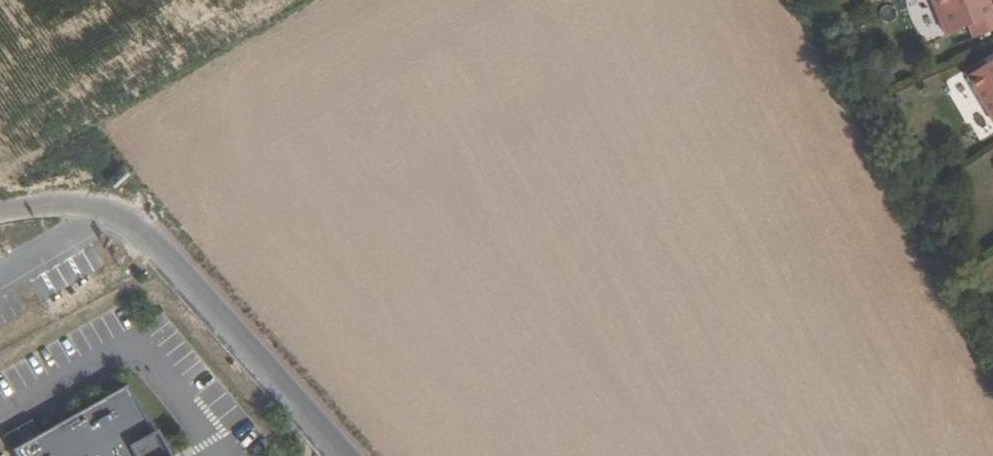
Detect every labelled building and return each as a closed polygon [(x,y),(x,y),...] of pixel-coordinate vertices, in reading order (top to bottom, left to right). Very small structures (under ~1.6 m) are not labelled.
[(953,32),(976,23),(981,36),(992,31),(992,0),(940,0),(953,32)] [(975,73),(992,104),(992,63),(975,73)] [(24,455),(178,455),(167,434),(165,435),(139,385),(50,433),(20,450),(24,455)] [(12,435),(20,450),(50,433),(42,419),(12,435)]
